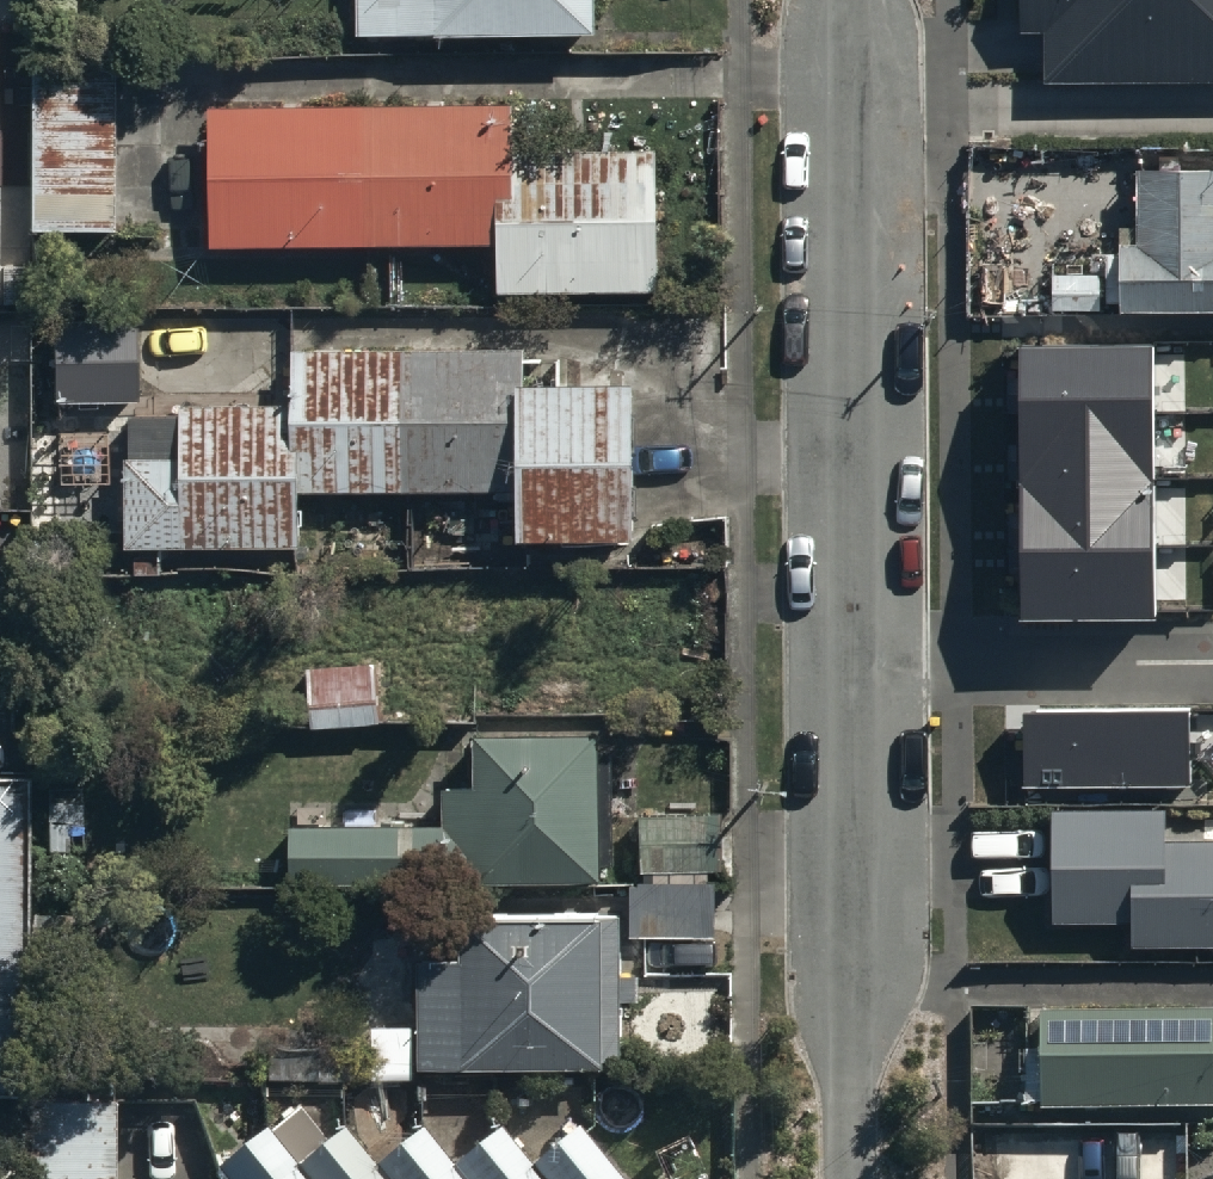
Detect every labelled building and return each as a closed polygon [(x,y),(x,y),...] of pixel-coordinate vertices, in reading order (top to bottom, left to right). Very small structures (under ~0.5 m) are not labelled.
[(367,38),(595,37),(595,0),(367,0),(367,38)] [(1020,38),(1045,39),(1046,87),(1212,86),(1212,0),(1019,0),(1020,38)] [(115,78),(35,79),(37,254),(117,253),(115,78)] [(520,110),(214,116),(215,256),(500,250),(501,299),(662,296),(659,155),(521,158),(520,110)] [(1143,181),(1143,244),(1111,244),(1111,317),(1212,316),(1212,180),(1143,181)] [(135,338),(56,340),(58,398),(136,397),(135,338)] [(1022,347),(1022,616),(1154,616),(1154,348),(1022,347)] [(182,466),(127,465),(126,555),(299,551),(300,497),(520,496),(520,543),(632,545),(635,386),(527,384),(527,362),(293,359),(293,413),(183,412),(182,466)] [(311,674),(312,727),(381,726),(381,673),(311,674)] [(1189,710),(1026,711),(1027,786),(1189,785),(1189,710)] [(604,894),(605,745),(483,745),(483,830),(456,830),(456,894),(604,894)] [(27,1085),(27,784),(0,784),(0,1085),(27,1085)] [(1057,816),(1058,930),(1135,929),(1136,956),(1212,955),(1212,848),(1182,849),(1182,814),(1057,816)] [(726,817),(645,818),(645,883),(632,883),(633,941),(721,940),(720,872),(727,872),(726,817)] [(392,893),(393,836),(298,833),(297,890),(392,893)] [(608,1074),(608,937),(419,936),(419,1074),(608,1074)] [(1036,1122),(1212,1120),(1212,1020),(1035,1022),(1036,1122)] [(373,1085),(373,1034),(265,1035),(265,1086),(373,1085)] [(38,1178),(120,1178),(119,1127),(38,1128),(38,1178)] [(537,1178),(613,1178),(583,1142),(537,1178)] [(392,1178),(448,1178),(428,1149),(392,1178)] [(469,1178),(529,1178),(505,1150),(469,1178)] [(236,1178),(292,1178),(270,1152),(236,1178)] [(321,1178),(374,1178),(353,1153),(321,1178)]
